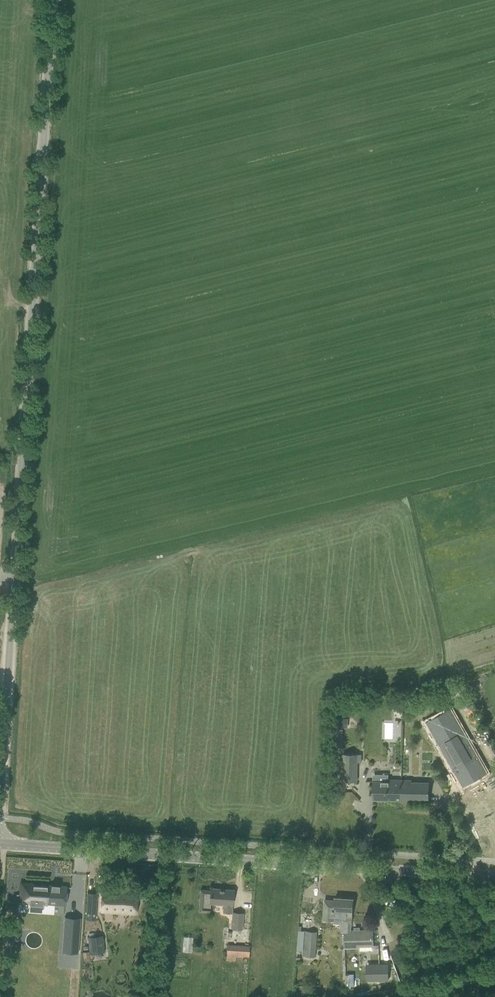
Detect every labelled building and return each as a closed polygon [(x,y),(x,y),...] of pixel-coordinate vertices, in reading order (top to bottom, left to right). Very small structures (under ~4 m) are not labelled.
[(335,727),(347,727),(347,719),(335,719),(335,727)] [(385,722),(384,738),(392,739),(393,722),(385,722)] [(437,728),(432,730),(465,787),(487,774),(460,728),(437,728)] [(342,782),(356,782),(357,755),(343,754),(342,782)] [(412,783),(412,781),(388,780),(388,782),(373,782),(372,800),(429,801),(429,783),(412,783)] [(43,903),(65,905),(66,888),(71,888),(71,887),(59,887),(59,885),(59,886),(52,885),(51,885),(51,886),(22,884),(21,895),(16,894),(16,895),(30,896),(29,905),(43,906),(43,903)] [(199,911),(210,912),(211,903),(223,903),(223,913),(231,913),(233,891),(211,889),(211,891),(201,890),(199,911)] [(95,919),(97,893),(87,893),(86,918),(95,919)] [(105,893),(104,913),(136,915),(137,895),(105,893)] [(325,900),(323,920),(333,921),(336,921),(336,918),(344,918),(344,921),(345,921),(351,922),(352,912),(353,899),(335,898),(335,901),(325,900)] [(232,929),(241,930),(243,913),(233,913),(232,929)] [(65,917),(62,953),(78,954),(80,918),(65,917)] [(99,931),(99,921),(88,922),(88,931),(99,931)] [(360,946),(373,946),(372,930),(350,931),(344,931),(345,948),(360,948),(360,946)] [(302,957),(315,957),(316,932),(304,932),(302,957)] [(88,937),(90,949),(90,954),(95,953),(94,949),(103,948),(102,936),(88,937)] [(183,937),(182,952),(191,952),(192,938),(183,937)] [(249,957),(250,947),(227,945),(226,960),(235,960),(235,956),(249,957)] [(366,982),(388,981),(388,964),(366,965),(366,982)]
